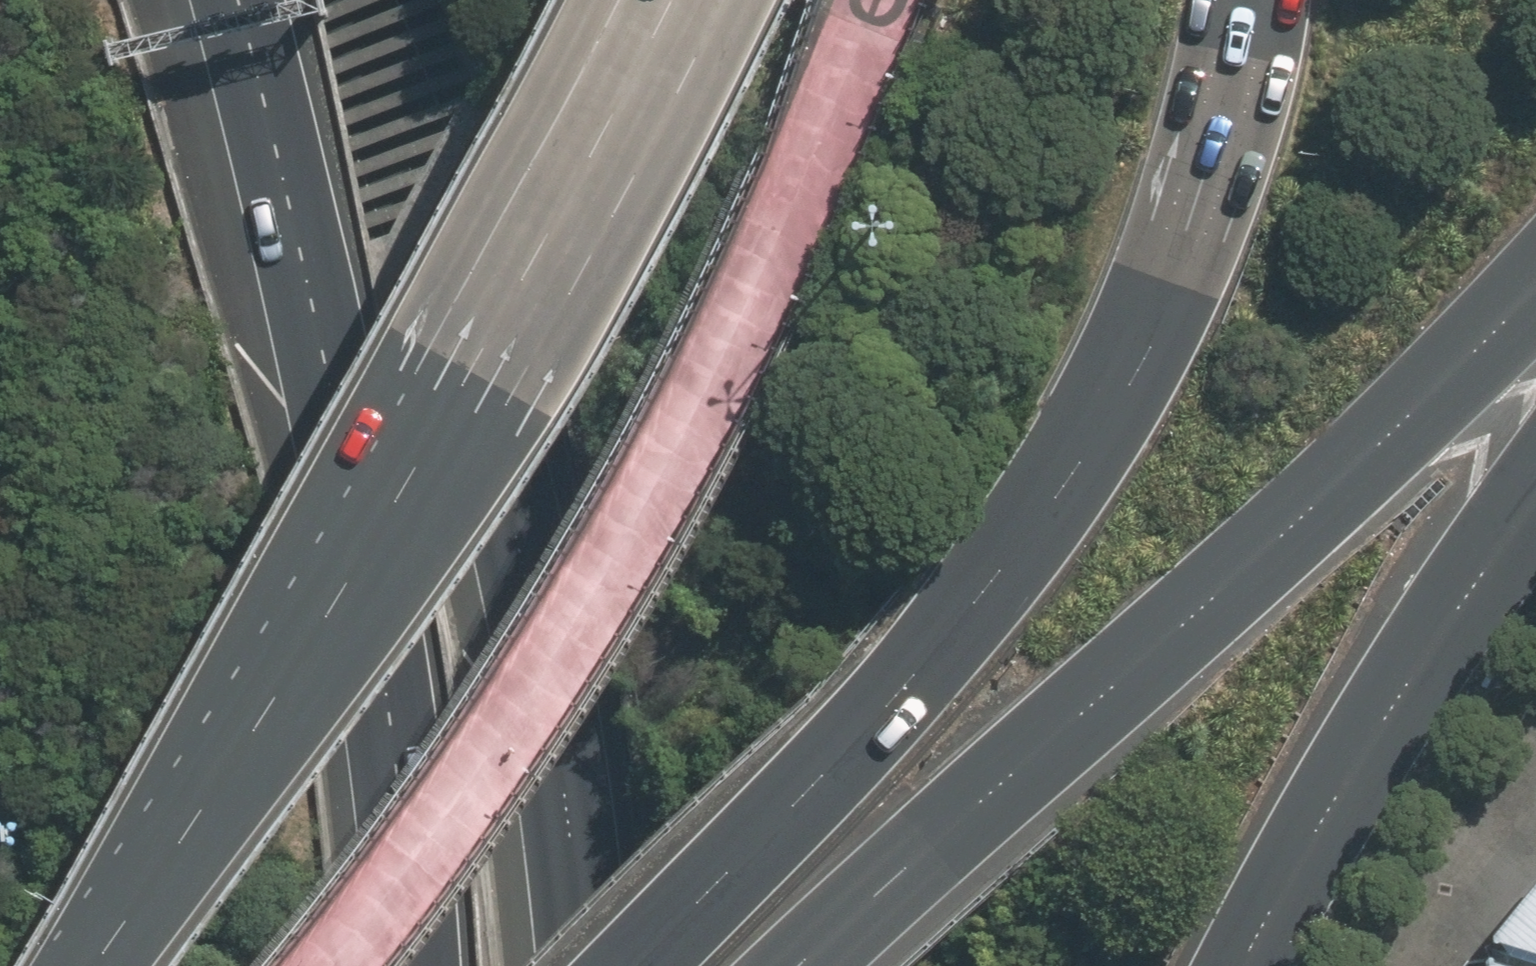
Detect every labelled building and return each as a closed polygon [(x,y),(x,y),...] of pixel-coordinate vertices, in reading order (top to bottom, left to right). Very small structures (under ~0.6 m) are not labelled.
[(1486,939),(1488,965),(1535,965),(1535,882),(1486,939)]
